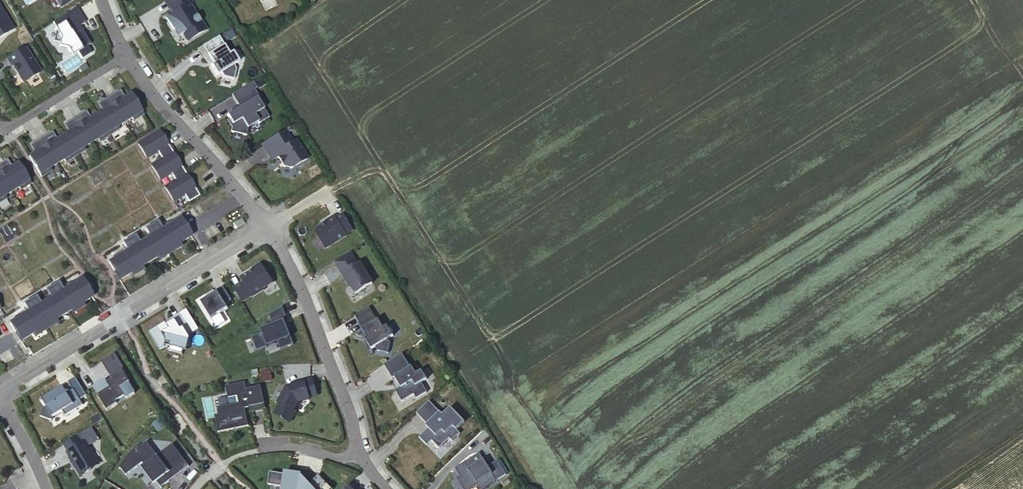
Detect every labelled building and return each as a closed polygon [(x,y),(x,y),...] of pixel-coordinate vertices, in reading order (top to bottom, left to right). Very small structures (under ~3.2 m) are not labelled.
[(177,11),(172,13),(166,17),(173,29),(178,26),(183,33),(187,41),(206,29),(200,20),(199,20),(189,4),(191,2),(190,0),(170,0),(177,11)] [(14,29),(0,7),(0,37),(14,29)] [(85,22),(76,8),(53,22),(56,28),(55,29),(56,31),(60,38),(59,43),(59,47),(67,49),(72,56),(77,52),(82,59),(91,53),(87,46),(90,44),(82,31),(79,26),(85,22)] [(219,36),(203,46),(213,64),(210,65),(217,75),(221,73),(223,77),(233,79),(236,69),(234,65),(239,61),(233,51),(229,53),(219,36)] [(23,83),(40,72),(24,47),(6,58),(11,65),(12,65),(23,83)] [(253,81),(232,95),(240,107),(242,111),(238,113),(229,119),(232,124),(230,132),(246,136),(248,128),(258,122),(259,124),(269,117),(256,97),(259,96),(254,89),(257,88),(253,81)] [(113,86),(105,90),(120,115),(128,111),(129,113),(139,107),(126,87),(117,93),(113,86)] [(92,108),(105,128),(115,122),(113,120),(120,115),(105,90),(97,95),(101,102),(92,108)] [(79,106),(71,111),(86,136),(94,131),(95,134),(105,128),(92,108),(83,113),(79,106)] [(68,123),(58,129),(71,149),(81,143),(79,141),(86,136),(71,111),(64,116),(68,123)] [(45,127),(37,132),(52,157),(59,152),(62,155),(71,149),(58,129),(49,134),(45,127)] [(159,130),(137,144),(146,159),(157,152),(162,159),(150,165),(160,181),(171,174),(175,181),(164,187),(173,202),(184,195),(188,202),(199,196),(159,130)] [(292,142),(285,130),(261,144),(269,157),(270,157),(272,160),(271,161),(278,157),(283,167),(291,169),(307,159),(296,140),(292,142)] [(34,144),(25,149),(37,170),(47,164),(45,161),(52,157),(37,132),(30,137),(34,144)] [(7,185),(15,180),(16,183),(26,177),(13,156),(4,162),(0,155),(0,172),(7,185)] [(357,227),(347,212),(340,216),(339,213),(330,218),(331,220),(332,221),(327,223),(317,229),(316,233),(326,248),(351,233),(350,232),(357,227)] [(180,218),(108,262),(114,271),(117,269),(123,278),(188,238),(183,229),(186,227),(180,218)] [(244,223),(241,219),(233,224),(236,228),(244,223)] [(157,221),(145,229),(148,234),(160,227),(157,221)] [(135,235),(122,243),(125,248),(138,240),(135,235)] [(372,283),(360,263),(357,264),(350,252),(335,261),(342,274),(343,274),(356,293),(372,283)] [(272,283),(261,263),(252,269),(253,270),(241,278),(244,282),(233,289),(242,303),(252,296),(253,297),(264,290),(263,289),(272,283)] [(343,274),(342,274),(350,287),(351,286),(343,274)] [(81,279),(10,323),(15,332),(18,330),(24,339),(90,299),(84,290),(87,288),(81,279)] [(58,282),(45,290),(49,295),(61,288),(58,282)] [(232,300),(223,287),(216,291),(217,292),(201,302),(211,319),(228,309),(225,304),(232,300)] [(36,296),(23,304),(26,309),(39,302),(36,296)] [(269,315),(273,324),(284,320),(284,321),(286,324),(289,323),(282,307),(269,315)] [(369,307),(355,316),(359,323),(363,328),(362,329),(367,338),(365,339),(371,350),(376,347),(378,351),(388,353),(391,343),(388,339),(394,336),(387,325),(384,328),(378,319),(377,320),(369,307)] [(182,354),(186,355),(190,338),(189,336),(199,329),(187,309),(173,317),(175,321),(167,325),(165,322),(150,332),(160,350),(165,346),(166,345),(171,346),(170,351),(182,354)] [(273,324),(260,329),(262,333),(252,337),(257,351),(267,347),(275,344),(278,343),(280,350),(294,344),(288,329),(286,324),(284,321),(284,320),(273,324)] [(363,328),(359,323),(358,323),(359,326),(360,328),(360,329),(361,331),(361,333),(362,335),(362,336),(363,338),(364,340),(365,342),(366,346),(368,349),(369,351),(371,350),(365,339),(367,338),(362,329),(363,328)] [(136,392),(129,382),(130,381),(123,370),(125,369),(115,353),(101,361),(113,379),(108,383),(106,380),(95,387),(100,395),(99,396),(108,410),(136,392)] [(402,354),(384,365),(392,379),(395,377),(401,388),(395,391),(402,402),(414,395),(416,399),(427,392),(421,382),(427,379),(422,370),(416,374),(411,366),(410,367),(402,354)] [(392,379),(384,365),(379,369),(391,380),(392,379)] [(40,400),(42,399),(47,407),(53,417),(61,412),(63,411),(66,416),(83,405),(80,399),(87,395),(76,377),(69,382),(74,390),(71,391),(69,393),(66,392),(65,390),(62,385),(40,399),(40,400)] [(395,377),(392,379),(393,381),(393,383),(393,385),(394,387),(394,389),(395,391),(401,388),(395,377)] [(317,395),(312,378),(298,382),(299,384),(293,386),(287,387),(279,402),(281,403),(275,413),(290,422),(296,411),(294,410),(299,402),(309,399),(309,398),(317,395)] [(245,382),(226,386),(230,404),(217,407),(219,414),(220,419),(219,419),(221,429),(232,426),(232,425),(243,423),(241,409),(245,408),(250,407),(251,411),(265,408),(261,386),(247,389),(245,382)] [(457,430),(465,422),(450,407),(442,415),(429,401),(416,413),(430,427),(419,437),(427,445),(432,441),(439,448),(450,438),(452,441),(460,433),(457,430)] [(219,414),(215,415),(218,432),(249,426),(245,408),(241,409),(243,423),(232,425),(232,426),(221,429),(219,419),(220,419),(219,414)] [(98,463),(85,441),(84,442),(79,435),(64,444),(68,451),(67,452),(74,462),(76,466),(75,466),(81,475),(92,469),(91,468),(98,463)] [(188,466),(172,444),(157,455),(147,441),(138,447),(137,445),(127,456),(120,466),(125,474),(142,462),(160,487),(188,466)] [(455,468),(459,476),(457,478),(465,488),(469,488),(477,484),(480,488),(484,488),(506,475),(497,460),(488,466),(479,453),(455,468)] [(319,475),(309,483),(307,481),(305,483),(302,479),(303,473),(296,472),(296,474),(286,472),(271,469),(269,482),(283,485),(282,488),(332,488),(319,475)] [(463,488),(465,488),(457,478),(456,478),(463,488)]
